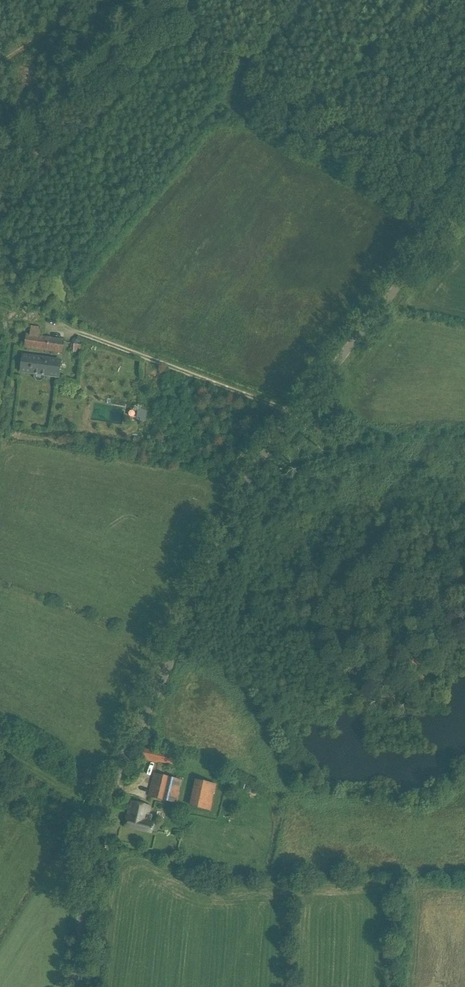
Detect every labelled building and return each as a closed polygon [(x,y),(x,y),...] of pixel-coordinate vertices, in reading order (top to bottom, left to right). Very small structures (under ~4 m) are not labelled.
[(64,340),(40,336),(40,330),(31,329),(31,334),(26,333),(24,348),(62,353),(64,340)] [(20,372),(34,374),(45,376),(59,378),(61,360),(22,355),(20,372)] [(5,397),(4,406),(11,407),(13,399),(13,397),(7,395),(6,398),(5,397)] [(145,749),(143,758),(174,765),(176,756),(145,749)] [(154,774),(149,796),(163,799),(176,803),(182,780),(168,777),(154,774)] [(151,834),(152,831),(158,832),(160,825),(154,823),(155,822),(151,821),(152,815),(149,814),(151,807),(132,801),(128,816),(127,816),(124,826),(151,834)]
